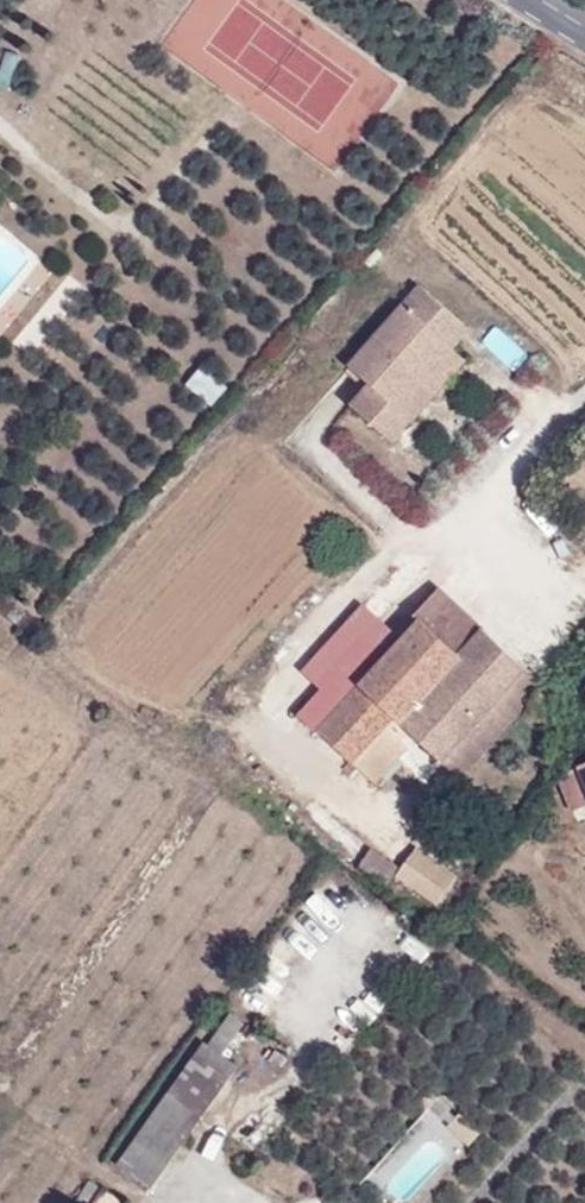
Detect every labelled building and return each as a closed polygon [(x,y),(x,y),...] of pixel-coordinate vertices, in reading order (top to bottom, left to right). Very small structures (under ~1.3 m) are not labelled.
[(329,387),(392,442),(413,418),(400,407),(452,348),(469,328),(420,285),(329,387)] [(466,359),(452,348),(400,407),(413,418),(466,359)] [(402,638),(317,730),(374,782),(407,747),(399,739),(408,729),(442,762),(529,669),(440,587),(414,613),(420,620),(402,638)] [(335,677),(386,622),(364,602),(314,657),(335,677)] [(402,638),(386,622),(335,677),(314,657),(301,671),(320,688),(298,712),(317,730),(402,638)] [(459,778),(539,691),(546,684),(529,669),(442,762),(459,778)] [(558,773),(572,812),(584,806),(584,762),(558,773)] [(389,883),(400,867),(372,849),(361,865),(389,883)] [(455,877),(418,851),(402,874),(438,900),(455,877)] [(117,1164),(151,1188),(237,1065),(223,1056),(246,1023),(230,1011),(208,1043),(204,1041),(117,1164)] [(279,1068),(286,1057),(276,1049),(268,1060),(279,1068)] [(470,1145),(480,1133),(460,1114),(449,1126),(470,1145)] [(122,1199),(102,1186),(90,1202),(119,1202),(122,1199)]
